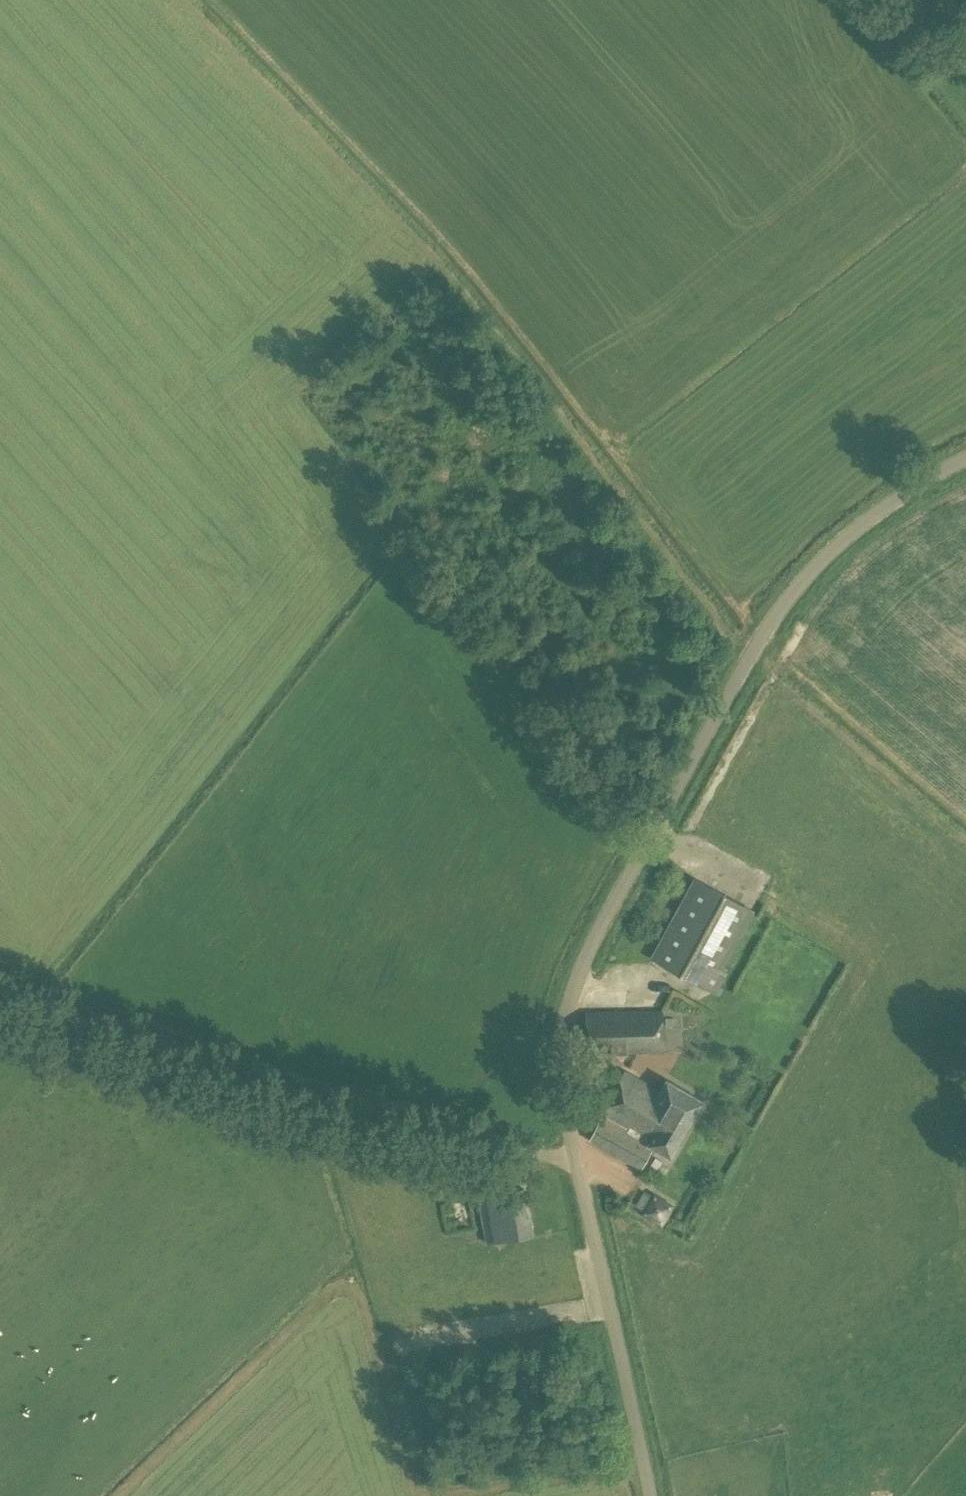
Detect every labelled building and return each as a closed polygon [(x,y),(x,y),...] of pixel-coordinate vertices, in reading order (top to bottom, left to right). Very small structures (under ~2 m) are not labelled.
[(716,994),(728,972),(723,969),(755,910),(694,877),(651,958),(716,994)] [(585,1054),(664,1053),(663,1010),(586,1011),(585,1054)] [(660,1091),(625,1071),(603,1115),(590,1139),(640,1168),(653,1146),(671,1157),(703,1101),(667,1080),(660,1091)] [(487,1244),(535,1236),(526,1188),(478,1196),(487,1244)] [(650,1231),(668,1228),(664,1204),(647,1207),(650,1231)]
